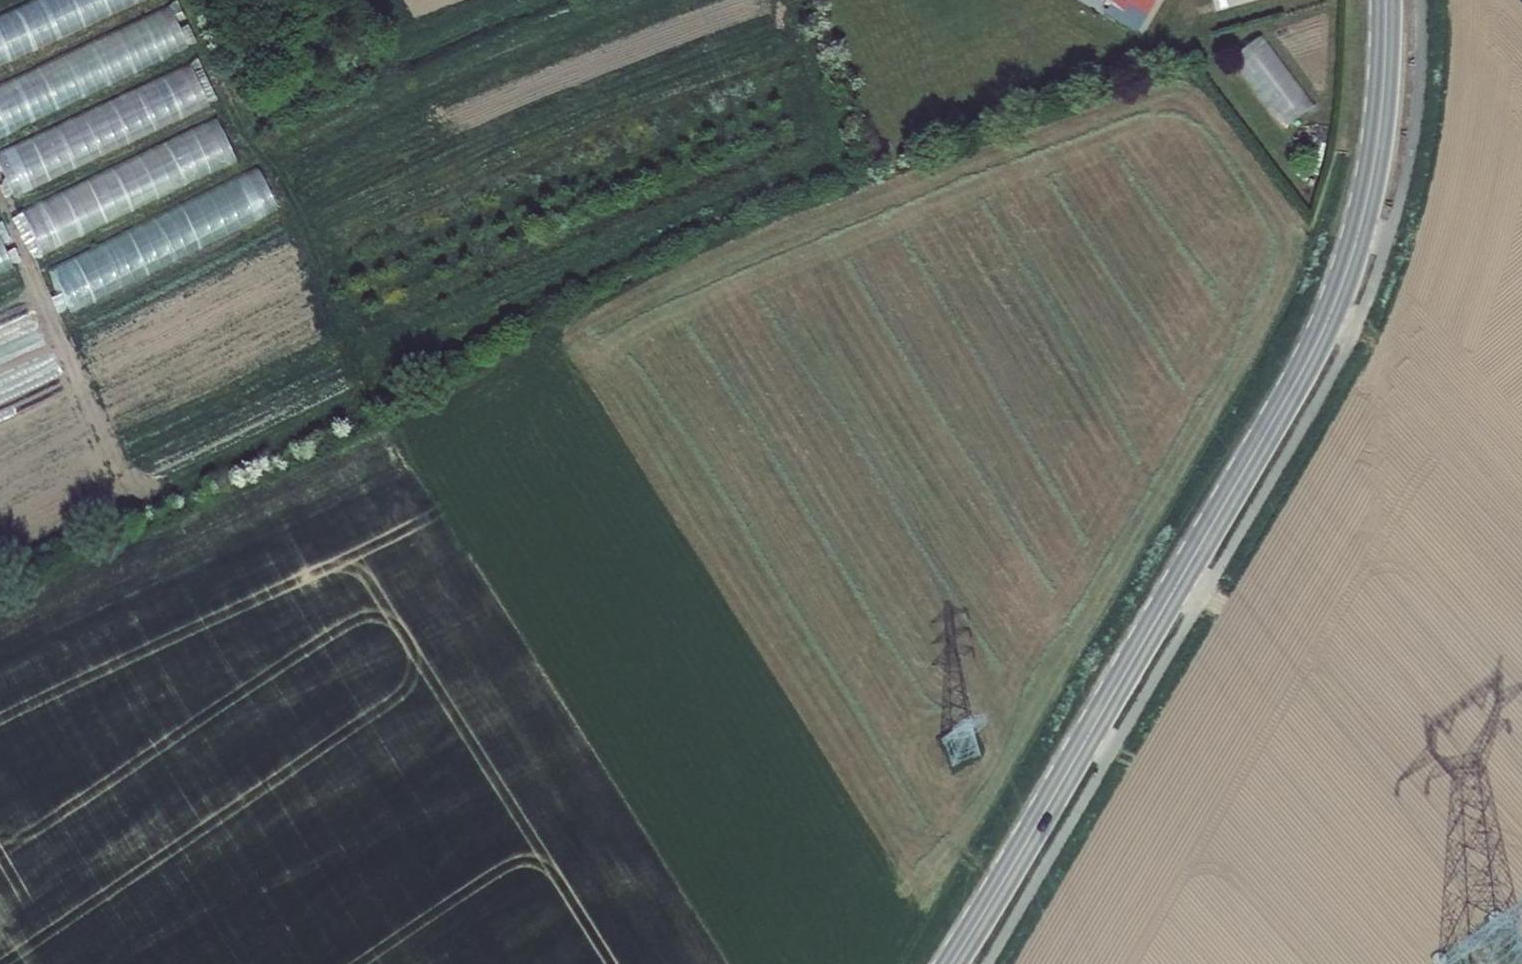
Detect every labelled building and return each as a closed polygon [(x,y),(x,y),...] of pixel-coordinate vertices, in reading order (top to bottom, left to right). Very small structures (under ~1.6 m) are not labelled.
[(0,13),(0,63),(149,0),(30,0),(0,13)] [(1127,12),(1130,4),(1149,15),(1157,0),(1107,0),(1127,12)] [(0,81),(0,128),(194,45),(177,5),(0,81)] [(1260,37),(1230,61),(1285,130),(1315,106),(1260,37)] [(0,145),(0,166),(9,189),(187,117),(185,111),(213,100),(199,65),(0,145)] [(228,119),(19,205),(37,249),(246,163),(228,119)] [(38,264),(54,304),(278,215),(262,175),(38,264)] [(13,271),(0,237),(0,276),(13,271)]
